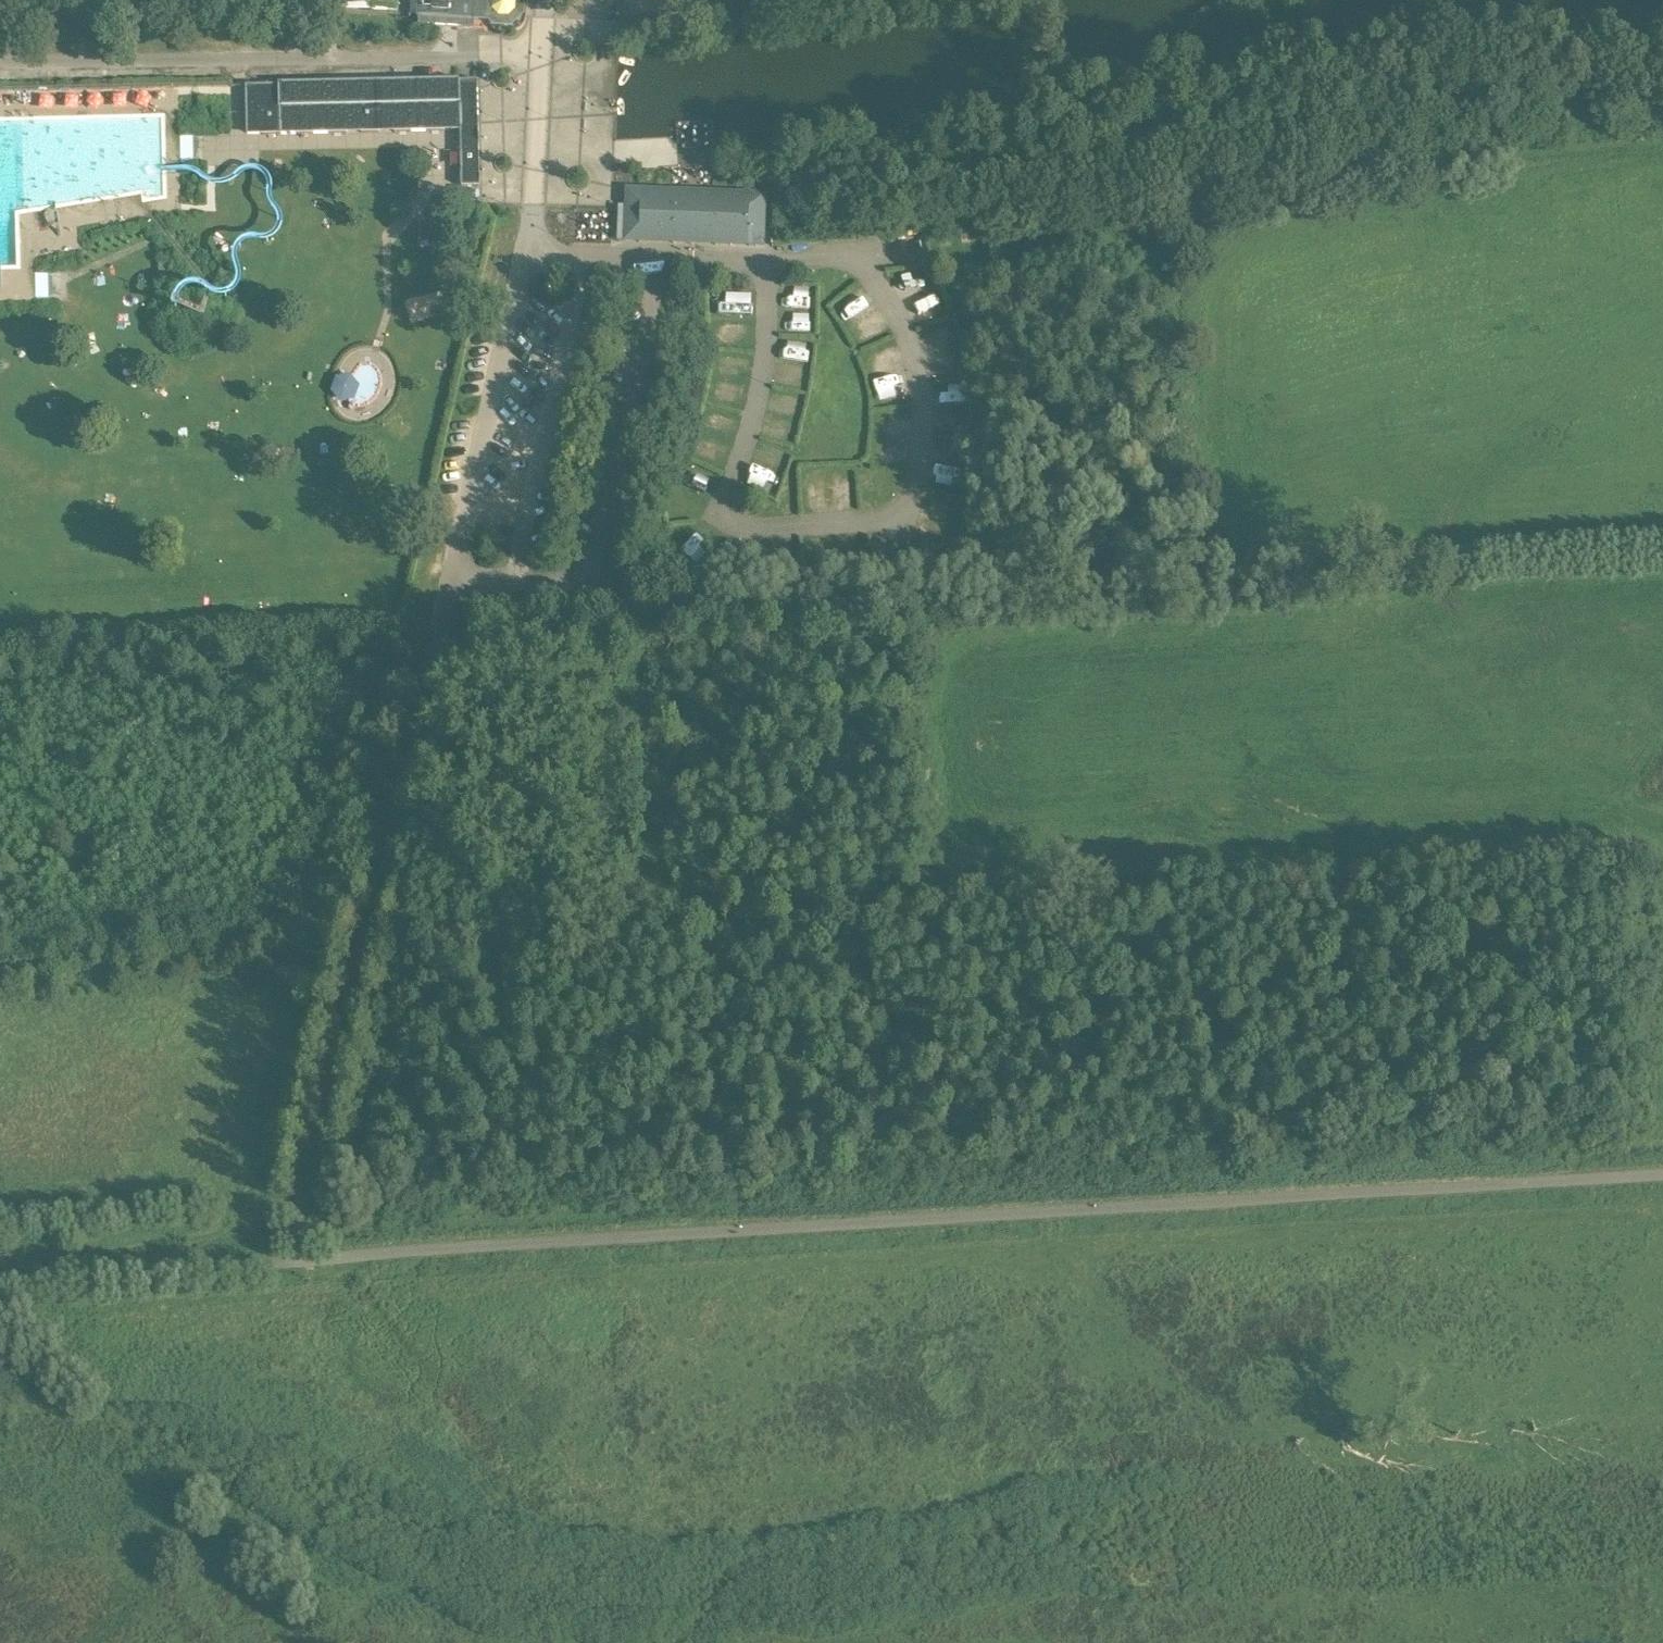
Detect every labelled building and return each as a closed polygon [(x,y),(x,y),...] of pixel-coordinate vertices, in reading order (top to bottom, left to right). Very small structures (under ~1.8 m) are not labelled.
[(343,13),(398,16),(399,0),(343,0),(343,13)] [(421,21),(423,21),(422,29),(463,31),(463,24),(481,25),(488,26),(488,25),(491,25),(494,29),(510,30),(521,21),(522,6),(517,0),(422,0),(421,21)] [(460,135),(478,135),(477,85),(459,86),(460,135)] [(459,86),(279,90),(280,140),(460,135),(459,86)] [(279,90),(246,91),(248,141),(280,140),(279,90)] [(478,135),(460,135),(460,143),(461,155),(479,154),(478,143),(478,135)] [(479,154),(461,155),(461,191),(479,191),(479,154)] [(693,199),(641,197),(640,204),(639,242),(680,244),(714,245),(760,247),(761,227),(762,212),(762,201),(693,199)] [(975,229),(960,230),(961,245),(976,244),(975,229)] [(902,469),(905,450),(885,447),(882,466),(902,469)]
